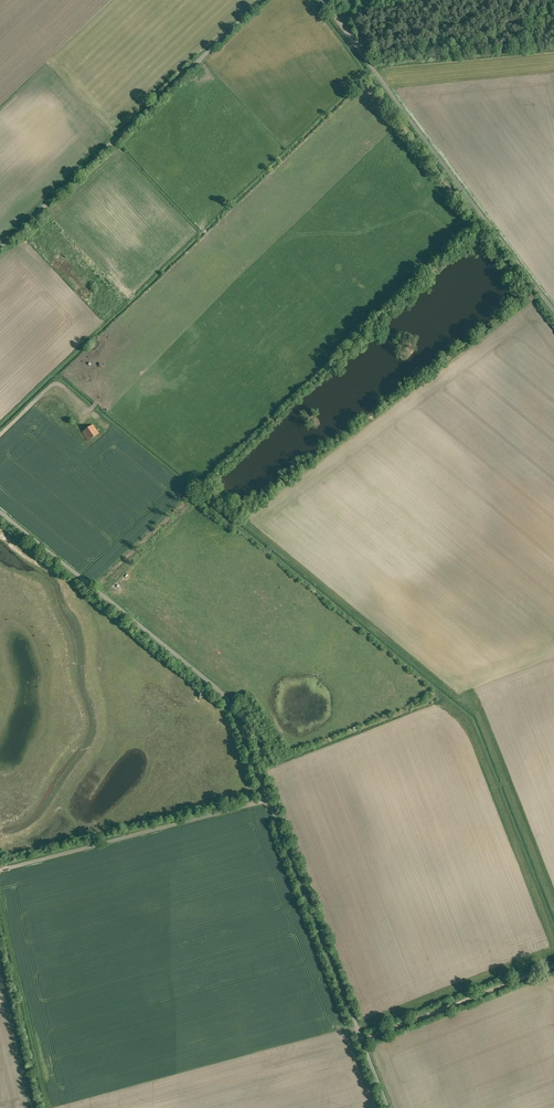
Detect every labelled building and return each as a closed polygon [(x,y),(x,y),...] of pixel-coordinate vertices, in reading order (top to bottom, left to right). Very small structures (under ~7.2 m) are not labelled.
[(89,442),(99,435),(93,425),(82,432),(89,442)]
